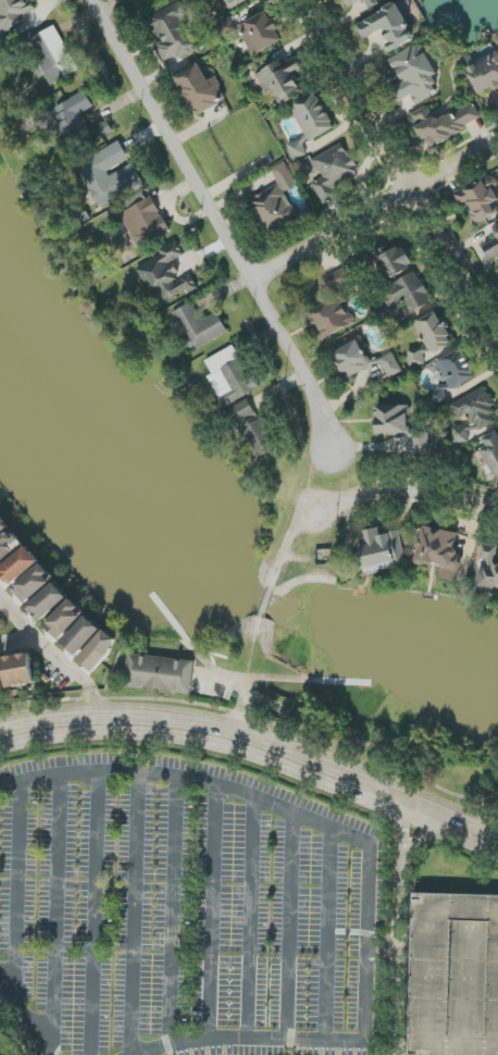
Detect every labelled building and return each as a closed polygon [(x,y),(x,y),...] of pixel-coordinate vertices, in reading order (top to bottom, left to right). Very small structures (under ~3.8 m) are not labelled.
[(25,14),(36,10),(32,0),(0,0),(0,36),(29,25),(25,14)] [(230,10),(250,0),(225,0),(230,10)] [(369,10),(380,5),(378,0),(364,0),(369,10)] [(165,65),(199,48),(177,3),(145,19),(152,34),(158,31),(163,42),(156,45),(165,65)] [(357,24),(364,40),(383,30),(389,43),(385,45),(389,53),(416,40),(398,4),(357,24)] [(253,56),(283,40),(268,11),(238,27),(253,56)] [(79,71),(55,26),(24,43),(42,76),(45,75),(51,86),(79,71)] [(390,59),(403,82),(393,87),(400,101),(412,95),(416,104),(443,91),(420,44),(390,59)] [(466,70),(480,95),(493,88),(494,91),(497,89),(497,54),(466,70)] [(305,93),(296,75),(301,72),(293,56),(256,75),(265,92),(271,89),(280,106),(305,93)] [(208,81),(199,64),(176,77),(197,116),(227,100),(215,77),(208,81)] [(65,143),(90,130),(82,114),(93,108),(85,92),(54,108),(62,124),(56,127),(65,143)] [(336,127),(317,93),(290,108),(305,136),(287,146),(295,160),(308,153),(303,145),(336,127)] [(429,106),(411,114),(428,148),(482,121),(474,103),(436,122),(429,106)] [(93,129),(99,140),(114,131),(107,121),(93,129)] [(97,207),(144,186),(133,162),(131,163),(121,142),(76,163),(97,207)] [(333,189),(359,176),(345,144),(312,159),(321,179),(312,183),(322,204),(337,197),(333,189)] [(279,186),(248,202),(264,234),(298,218),(285,192),(297,186),(285,162),(271,169),(279,186)] [(495,202),(497,201),(497,196),(494,189),(497,187),(497,183),(494,175),(454,194),(461,209),(467,206),(475,225),(497,214),(497,208),(495,202)] [(135,247),(169,234),(155,198),(121,212),(135,247)] [(496,230),(496,243),(487,243),(487,257),(497,257),(497,230),(496,230)] [(151,298),(160,294),(164,303),(198,287),(191,272),(180,277),(173,261),(184,256),(179,245),(136,265),(151,298)] [(375,252),(383,279),(414,270),(407,246),(386,253),(385,249),(375,252)] [(334,299),(309,312),(324,340),(356,323),(347,306),(358,300),(342,270),(324,279),(334,299)] [(390,308),(404,300),(411,314),(433,302),(417,271),(380,290),(390,308)] [(173,313),(191,351),(228,334),(218,312),(201,321),(193,303),(173,313)] [(402,310),(387,310),(387,326),(402,325),(402,310)] [(408,350),(409,361),(411,366),(425,365),(424,354),(435,353),(451,345),(450,335),(439,311),(417,322),(417,326),(428,349),(408,350)] [(358,339),(332,354),(347,380),(373,364),(358,339)] [(258,390),(235,345),(206,360),(213,375),(209,376),(225,407),(258,390)] [(450,390),(476,379),(464,349),(437,360),(450,390)] [(390,379),(403,372),(393,353),(380,360),(390,379)] [(429,391),(432,404),(447,401),(445,391),(449,390),(448,386),(429,391)] [(454,444),(455,444),(497,424),(494,418),(492,402),(485,388),(451,404),(452,419),(468,418),(472,426),(453,428),(454,444)] [(254,399),(232,407),(251,460),(273,453),(254,399)] [(377,434),(408,434),(408,406),(376,406),(377,434)] [(429,435),(414,435),(414,452),(429,452),(429,435)] [(10,527),(0,515),(0,536),(10,527)] [(458,582),(461,564),(453,562),(459,533),(421,526),(415,562),(442,567),(439,579),(458,582)] [(401,532),(378,536),(376,529),(358,532),(364,567),(405,560),(401,532)] [(24,544),(14,530),(0,540),(0,562),(24,544)] [(481,544),(481,560),(486,560),(485,571),(479,571),(478,593),(495,594),(496,589),(497,589),(497,563),(497,545),(481,544)] [(41,563),(29,547),(0,569),(0,572),(10,586),(41,563)] [(26,605),(56,579),(42,564),(13,589),(26,605)] [(41,623),(70,597),(56,582),(28,608),(41,623)] [(45,626),(60,640),(87,613),(72,599),(45,626)] [(78,657),(103,630),(88,616),(63,643),(78,657)] [(80,659),(96,672),(120,642),(105,630),(80,659)] [(7,688),(36,685),(33,654),(5,656),(7,688)] [(194,661),(129,655),(126,688),(191,694),(194,661)] [(414,892),(497,894),(497,1054),(410,1054),(414,892)]
